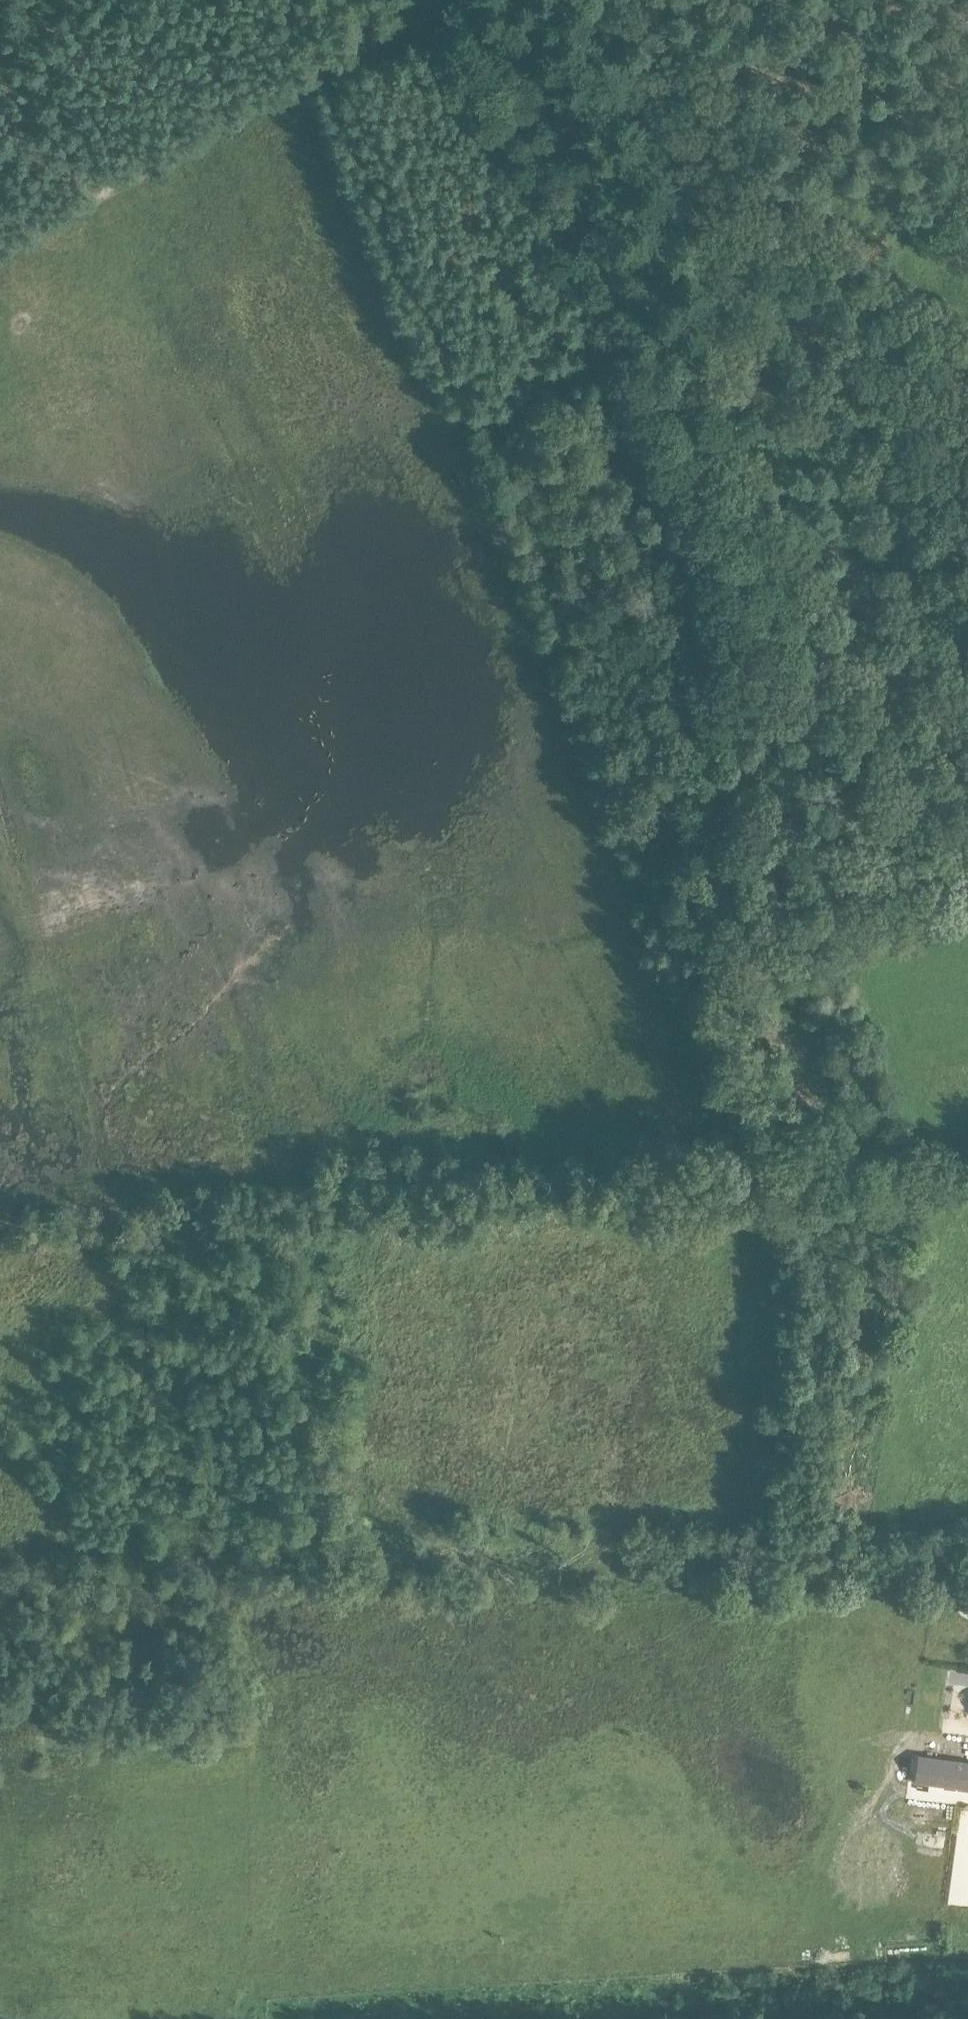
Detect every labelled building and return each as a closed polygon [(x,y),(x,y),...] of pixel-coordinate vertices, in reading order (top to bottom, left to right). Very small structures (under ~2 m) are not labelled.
[(930,1736),(966,1737),(967,1692),(931,1691),(930,1736)] [(922,1757),(917,1782),(967,1789),(967,1763),(922,1757)] [(947,1792),(927,1800),(934,1820),(954,1812),(947,1792)]
